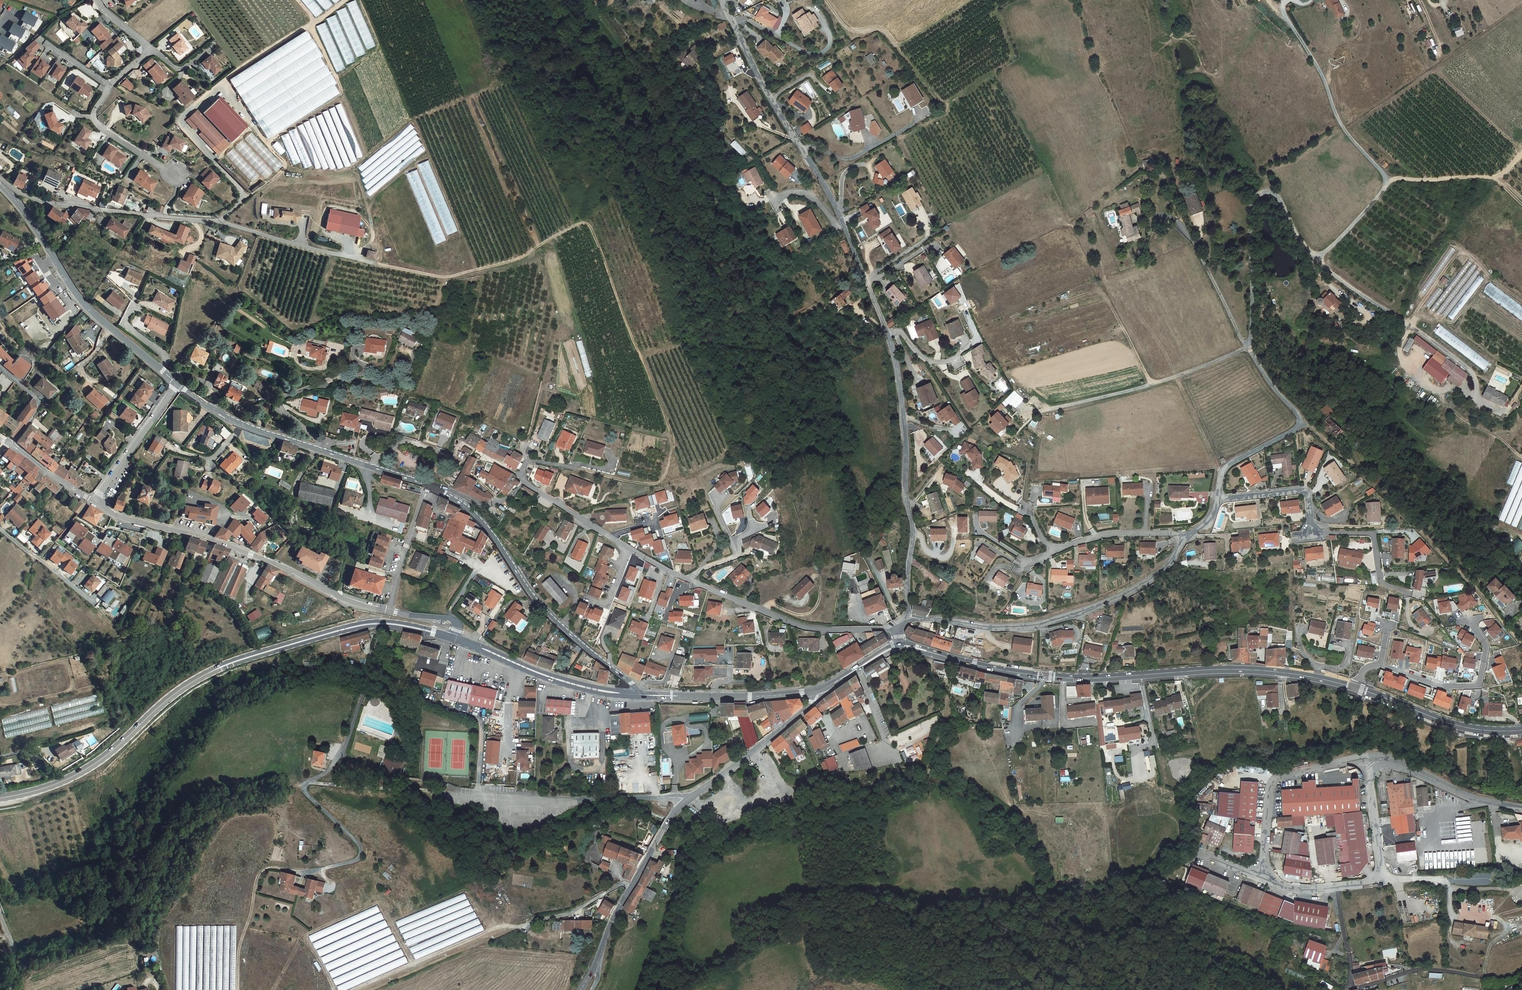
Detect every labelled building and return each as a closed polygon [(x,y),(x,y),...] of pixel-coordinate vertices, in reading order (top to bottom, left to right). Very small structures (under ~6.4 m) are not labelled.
[(316,17),(323,11),(314,0),(302,0),(316,17)] [(326,10),(333,4),(330,0),(317,0),(326,10)] [(347,4),(367,49),(376,45),(355,0),(347,4)] [(1335,4),(1331,6),(1336,18),(1344,15),(1338,3),(1335,4)] [(345,8),(337,11),(357,57),(366,53),(345,8)] [(758,10),(753,18),(770,28),(775,19),(765,13),(758,10)] [(806,16),(802,10),(793,16),(805,35),(817,27),(815,23),(817,22),(813,16),(812,17),(809,13),(806,16)] [(41,19),(38,17),(26,11),(20,21),(23,23),(21,26),(13,22),(7,32),(10,34),(8,38),(1,34),(0,35),(0,52),(4,55),(7,49),(10,51),(15,41),(17,42),(19,38),(24,40),(29,31),(32,26),(36,28),(41,19)] [(72,15),(65,22),(72,30),(75,28),(79,33),(87,26),(83,21),(80,24),(72,15)] [(335,16),(327,19),(347,65),(356,61),(335,16)] [(729,25),(726,20),(717,25),(720,31),(729,25)] [(100,23),(92,30),(102,43),(100,45),(103,49),(111,42),(113,40),(109,36),(111,35),(108,32),(109,31),(107,29),(106,30),(100,23)] [(325,23),(316,26),(336,72),(345,68),(325,23)] [(230,80),(268,139),(340,93),(334,85),(337,83),(321,58),(323,56),(307,31),(230,80)] [(179,33),(170,39),(174,44),(173,45),(180,54),(188,48),(184,43),(181,39),(183,38),(179,33)] [(119,41),(116,37),(113,40),(111,42),(114,45),(111,47),(112,48),(110,49),(110,48),(106,52),(109,55),(105,57),(105,60),(108,61),(108,66),(115,66),(116,61),(119,61),(119,58),(117,56),(115,55),(117,54),(125,47),(119,41)] [(764,41),(756,49),(764,57),(766,54),(769,56),(768,57),(774,63),(778,58),(780,57),(776,53),(778,51),(774,46),(772,48),(764,41)] [(38,50),(33,44),(25,52),(27,55),(20,63),(26,68),(29,65),(33,60),(31,58),(29,56),(32,54),(33,56),(38,50)] [(675,58),(681,63),(684,59),(689,63),(692,66),(698,58),(693,53),(697,49),(691,45),(688,49),(690,51),(686,55),(681,51),(675,58)] [(731,51),(722,56),(732,75),(741,70),(731,51)] [(870,53),(865,56),(871,65),(876,61),(870,53)] [(215,75),(222,69),(212,55),(202,62),(208,69),(210,68),(215,75)] [(146,64),(143,66),(148,71),(159,83),(167,76),(156,64),(155,64),(151,59),(146,64)] [(820,69),(831,63),(829,59),(818,66),(820,69)] [(43,63),(39,60),(34,68),(37,70),(35,73),(41,78),(48,69),(44,66),(42,65),(43,63)] [(26,68),(20,63),(18,65),(26,73),(31,67),(29,65),(26,68)] [(60,67),(55,64),(48,75),(58,82),(65,71),(62,69),(61,70),(58,69),(60,67)] [(35,73),(37,70),(34,68),(30,74),(39,80),(41,78),(35,73)] [(832,69),(822,76),(828,84),(830,83),(835,91),(844,84),(832,69)] [(75,75),(68,85),(79,93),(82,92),(86,95),(90,89),(89,87),(85,83),(84,84),(81,82),(82,80),(75,75)] [(126,79),(121,85),(127,88),(130,91),(132,88),(134,86),(126,79)] [(184,105),(193,98),(180,83),(171,91),(184,105)] [(924,100),(914,85),(901,93),(906,101),(905,102),(907,106),(909,104),(912,108),(924,100)] [(799,89),(793,97),(797,101),(796,103),(804,111),(812,102),(808,99),(809,98),(799,89)] [(753,119),(759,115),(752,107),(754,105),(745,93),(738,98),(747,110),(745,112),(747,115),(749,114),(753,119)] [(216,100),(244,128),(247,125),(219,97),(216,100)] [(216,100),(202,115),(230,142),(244,128),(216,100)] [(925,102),(924,100),(912,108),(913,110),(925,102)] [(341,103),(335,106),(357,158),(363,156),(341,103)] [(132,104),(124,106),(126,115),(132,114),(136,116),(142,122),(144,120),(150,115),(144,108),(135,105),(132,104)] [(10,106),(6,109),(16,119),(20,116),(10,106)] [(335,107),(329,109),(351,163),(357,160),(335,107)] [(328,110),(322,112),(345,167),(351,165),(328,110)] [(850,113),(839,120),(845,130),(849,128),(851,134),(865,129),(862,121),(863,121),(859,110),(850,113)] [(53,112),(46,115),(51,129),(60,133),(64,125),(58,124),(53,112)] [(196,112),(188,120),(198,129),(203,133),(222,152),(230,144),(196,112)] [(322,114),(316,117),(338,169),(344,166),(322,114)] [(315,117),(309,120),(331,170),(337,168),(315,117)] [(188,120),(186,122),(195,131),(198,129),(188,120)] [(309,121),(303,123),(323,170),(329,167),(309,121)] [(874,121),(867,129),(876,137),(883,128),(874,121)] [(411,123),(358,167),(362,172),(414,128),(411,123)] [(303,124),(297,126),(316,169),(321,167),(303,124)] [(806,124),(800,128),(799,129),(803,134),(810,130),(806,124)] [(74,142),(86,149),(91,141),(87,138),(91,132),(84,127),(74,142)] [(296,128),(288,131),(305,169),(313,166),(296,128)] [(414,129),(360,173),(364,178),(417,133),(414,129)] [(283,165),(251,132),(245,139),(276,171),(283,165)] [(203,133),(200,136),(220,154),(222,152),(203,133)] [(288,133),(280,136),(293,165),(301,162),(288,133)] [(416,134),(362,180),(365,184),(420,138),(416,134)] [(166,140),(162,147),(169,151),(172,147),(175,149),(175,147),(180,150),(185,142),(174,136),(172,139),(168,137),(166,140)] [(243,139),(235,146),(266,178),(274,171),(243,139)] [(419,140),(364,186),(368,190),(422,144),(419,140)] [(277,141),(272,146),(280,156),(285,151),(277,141)] [(110,145),(103,155),(114,162),(120,167),(121,165),(126,157),(120,153),(118,153),(116,152),(117,150),(110,145)] [(421,146),(367,192),(370,196),(425,151),(421,146)] [(233,148),(226,154),(252,182),(259,175),(233,148)] [(779,156),(773,164),(781,171),(780,172),(788,178),(795,170),(779,156)] [(449,234),(458,230),(429,160),(419,164),(449,234)] [(889,166),(885,161),(878,166),(883,172),(885,175),(888,180),(895,175),(889,166)] [(743,174),(748,182),(751,180),(755,187),(763,183),(753,167),(743,174)] [(49,169),(43,180),(55,186),(61,175),(49,169)] [(217,183),(220,180),(212,172),(212,173),(208,169),(202,175),(206,179),(202,182),(208,189),(216,181),(217,183)] [(437,244),(446,239),(418,169),(408,174),(437,244)] [(141,170),(134,180),(145,187),(151,192),(152,190),(157,183),(151,178),(150,178),(147,177),(148,175),(141,170)] [(885,175),(883,172),(880,173),(878,173),(875,181),(878,183),(880,178),(883,179),(884,177),(885,175)] [(19,173),(13,184),(21,188),(27,177),(19,173)] [(66,191),(76,196),(85,201),(85,200),(95,206),(97,201),(94,199),(100,189),(85,180),(81,187),(71,182),(66,191)] [(742,188),(747,197),(755,192),(750,183),(742,188)] [(203,192),(192,184),(183,199),(195,206),(203,192)] [(128,188),(119,185),(116,189),(113,188),(110,193),(113,194),(111,199),(121,203),(123,199),(122,198),(124,195),(125,195),(128,188)] [(912,207),(916,204),(920,202),(919,201),(921,199),(918,193),(916,194),(912,188),(904,193),(912,207)] [(1200,208),(1192,190),(1181,195),(1188,213),(1200,208)] [(878,218),(880,217),(875,206),(871,209),(867,203),(859,207),(865,218),(866,217),(872,229),(882,224),(878,218)] [(164,206),(158,204),(156,210),(161,213),(164,206)] [(1122,216),(1130,213),(1137,211),(1135,205),(1120,210),(1122,216)] [(52,207),(47,215),(57,222),(62,213),(52,207)] [(275,207),(274,215),(281,216),(281,218),(287,219),(287,217),(291,217),(297,221),(301,214),(293,209),(292,212),(288,211),(289,209),(275,207)] [(810,208),(799,214),(805,224),(807,223),(813,233),(821,228),(810,208)] [(88,210),(77,209),(71,217),(78,223),(82,217),(85,219),(91,211),(91,210),(88,210)] [(331,209),(330,214),(360,221),(362,216),(331,209)] [(94,213),(91,211),(85,219),(83,221),(89,226),(95,218),(92,215),(94,213)] [(1134,226),(1130,213),(1122,216),(1124,226),(1126,233),(1135,230),(1134,226)] [(360,221),(330,214),(326,229),(357,237),(358,229),(360,221)] [(122,225),(111,218),(106,226),(123,238),(128,230),(122,225)] [(807,223),(805,224),(810,234),(813,233),(807,223)] [(776,232),(783,244),(797,236),(790,224),(776,232)] [(151,225),(148,232),(160,238),(159,240),(164,242),(165,239),(166,240),(169,233),(151,225)] [(180,225),(176,236),(173,240),(182,244),(189,229),(180,225)] [(1135,230),(1126,233),(1129,240),(1141,236),(1138,225),(1134,226),(1135,230)] [(882,239),(884,238),(893,252),(902,246),(890,227),(879,234),(882,239)] [(6,246),(6,245),(15,250),(19,241),(4,233),(0,239),(0,243),(6,246)] [(173,240),(176,236),(169,233),(166,240),(170,242),(172,243),(173,240)] [(849,245),(847,238),(841,241),(846,254),(852,251),(851,248),(849,245)] [(220,243),(217,254),(226,257),(235,263),(241,254),(247,246),(240,241),(234,248),(231,246),(220,243)] [(953,248),(944,255),(951,264),(954,269),(963,261),(953,248)] [(368,252),(366,259),(374,261),(376,254),(368,252)] [(197,257),(189,254),(186,261),(193,264),(197,257)] [(233,265),(235,263),(226,257),(217,254),(217,256),(225,259),(233,265)] [(949,266),(951,264),(944,255),(942,257),(949,266)] [(18,276),(31,268),(26,262),(27,261),(25,257),(14,261),(20,269),(15,272),(18,276)] [(189,264),(180,260),(177,269),(186,272),(189,264)] [(1469,261),(1445,292),(1438,287),(1424,305),(1440,317),(1442,314),(1446,317),(1447,316),(1452,321),(1484,280),(1479,275),(1481,273),(1477,269),(1478,268),(1469,261)] [(932,280),(922,264),(912,270),(917,278),(919,277),(924,285),(932,280)] [(25,278),(30,285),(38,279),(39,278),(34,271),(33,272),(31,269),(24,274),(26,277),(25,278)] [(128,270),(124,279),(125,279),(130,281),(138,285),(142,275),(128,270)] [(30,285),(38,295),(46,289),(49,287),(46,282),(42,285),(38,279),(30,285)] [(1484,292),(1521,320),(1521,305),(1491,282),(1484,292)] [(904,296),(894,283),(886,290),(896,302),(900,299),(904,296)] [(48,293),(46,289),(38,295),(45,305),(56,297),(51,291),(48,293)] [(853,293),(851,289),(843,293),(836,297),(835,298),(840,306),(847,302),(844,298),(853,293)] [(113,292),(106,300),(118,310),(125,301),(113,292)] [(1317,304),(1320,307),(1322,303),(1333,312),(1340,303),(1332,297),(1334,295),(1329,292),(1327,295),(1324,292),(1323,293),(1320,296),(1318,299),(1317,300),(1316,302),(1316,303),(1317,304)] [(156,293),(152,301),(168,311),(174,301),(163,295),(162,297),(156,293)] [(45,305),(44,306),(52,318),(64,309),(56,297),(45,305)] [(1330,315),(1333,312),(1322,303),(1320,307),(1322,309),(1330,315)] [(148,325),(146,328),(150,330),(151,329),(163,335),(168,325),(152,317),(151,318),(151,319),(148,325)] [(966,332),(959,317),(946,323),(950,334),(952,332),(954,337),(966,332)] [(929,339),(938,335),(932,318),(915,325),(919,334),(923,332),(923,329),(925,328),(929,339)] [(76,325),(65,337),(77,353),(89,346),(85,339),(83,340),(78,333),(80,330),(76,325)] [(1441,325),(1435,333),(1484,371),(1490,364),(1441,325)] [(423,337),(408,330),(403,341),(409,344),(410,342),(418,346),(423,337)] [(1433,356),(1436,351),(1416,336),(1413,340),(1433,356)] [(387,340),(369,338),(368,352),(379,353),(379,351),(386,352),(387,340)] [(328,342),(317,339),(315,344),(311,343),(309,350),(314,351),(313,355),(317,356),(316,358),(319,359),(318,364),(324,366),(325,360),(327,360),(329,354),(327,353),(325,353),(326,347),(328,342)] [(577,342),(586,377),(591,375),(582,341),(577,342)] [(982,345),(973,350),(975,356),(973,357),(976,369),(982,367),(984,369),(982,371),(990,379),(993,375),(997,372),(989,364),(987,366),(984,363),(982,355),(985,354),(982,345)] [(208,353),(195,347),(190,357),(197,361),(198,359),(203,362),(208,353)] [(0,348),(0,357),(1,356),(3,358),(7,362),(3,365),(18,377),(24,371),(23,370),(28,364),(22,358),(19,356),(18,355),(13,360),(10,358),(0,348)] [(1441,384),(1449,374),(1455,365),(1436,351),(1433,356),(1422,369),(1441,384)] [(108,359),(98,364),(108,379),(119,372),(115,365),(113,366),(108,359)] [(227,383),(229,379),(224,377),(225,375),(220,373),(224,365),(219,363),(215,371),(218,373),(213,383),(226,390),(229,384),(227,383)] [(1455,365),(1449,374),(1450,375),(1461,383),(1467,375),(1455,365)] [(1458,387),(1461,383),(1450,375),(1447,379),(1458,387)] [(1495,375),(1492,381),(1503,386),(1504,385),(1504,386),(1507,380),(1496,375),(1495,375)] [(965,392),(961,394),(965,401),(969,398),(973,406),(979,402),(976,398),(979,396),(968,377),(961,381),(968,392),(966,393),(965,392)] [(43,379),(36,387),(49,398),(56,390),(43,379)] [(229,384),(226,390),(224,393),(236,399),(242,385),(229,379),(227,383),(229,384)] [(262,382),(256,379),(253,385),(259,388),(262,382)] [(143,382),(136,392),(147,399),(149,396),(147,395),(149,392),(152,388),(143,382)] [(276,388),(262,382),(259,388),(273,394),(276,388)] [(937,400),(931,383),(917,388),(919,393),(921,392),(926,405),(930,403),(937,400)] [(1495,390),(1487,387),(1482,397),(1503,407),(1507,398),(1494,392),(1495,390)] [(917,388),(916,389),(918,394),(924,409),(931,406),(930,403),(926,405),(921,392),(919,393),(917,388)] [(1021,397),(1015,389),(1002,400),(1004,403),(1008,399),(1013,405),(1021,397)] [(94,390),(87,398),(100,411),(105,406),(107,408),(110,404),(103,397),(102,398),(94,390)] [(136,392),(129,402),(138,408),(141,405),(143,402),(144,403),(147,399),(136,392)] [(2,422),(13,430),(10,435),(14,438),(22,429),(24,426),(26,423),(31,414),(36,406),(36,400),(33,397),(16,418),(17,419),(14,421),(10,417),(0,409),(0,424),(2,422)] [(969,408),(973,406),(969,398),(965,401),(969,408)] [(312,402),(304,400),(302,411),(310,412),(309,415),(317,417),(318,411),(326,413),(328,402),(320,400),(320,404),(312,402)] [(1003,404),(1001,402),(994,408),(996,410),(990,416),(992,418),(995,421),(997,424),(1002,427),(1011,418),(1008,415),(1005,418),(1003,415),(1004,414),(1002,412),(1001,413),(997,410),(1003,404)] [(427,409),(411,403),(408,413),(414,416),(416,413),(424,416),(427,409)] [(950,404),(941,410),(947,420),(952,417),(953,418),(952,420),(955,424),(960,421),(950,404)] [(1334,412),(1327,406),(1321,410),(1319,411),(1328,419),(1334,412)] [(136,414),(127,407),(119,418),(129,425),(132,421),(131,420),(132,418),(136,414)] [(187,410),(175,410),(175,411),(174,411),(174,431),(184,431),(184,430),(185,430),(185,423),(185,422),(187,422),(187,410)] [(395,417),(363,411),(361,419),(377,423),(375,428),(391,431),(395,417)] [(359,417),(343,413),(341,424),(345,425),(344,428),(358,432),(360,423),(357,422),(359,417)] [(456,419),(441,414),(437,425),(452,431),(456,419)] [(1342,431),(1328,419),(1322,426),(1337,438),(1342,431)] [(555,424),(546,420),(539,436),(548,440),(555,424)] [(30,424),(30,425),(21,437),(17,442),(24,448),(30,442),(31,440),(30,440),(32,438),(31,438),(32,437),(39,442),(44,436),(36,430),(30,425),(30,424)] [(102,429),(97,437),(105,442),(105,446),(107,447),(107,451),(110,453),(114,452),(114,450),(113,447),(115,445),(114,440),(111,438),(112,437),(109,435),(110,434),(102,429)] [(212,432),(204,429),(200,444),(210,447),(212,440),(208,438),(208,436),(211,436),(212,432)] [(577,435),(565,429),(556,444),(565,449),(566,447),(570,449),(577,435)] [(58,437),(60,435),(54,430),(48,437),(50,439),(54,434),(58,437)] [(473,432),(467,443),(477,449),(481,440),(483,438),(473,432)] [(54,442),(55,441),(58,437),(54,434),(50,439),(54,442)] [(58,443),(63,437),(60,435),(58,437),(55,441),(58,443)] [(49,448),(52,444),(53,443),(44,436),(39,442),(47,448),(47,449),(48,449),(49,448)] [(166,442),(157,436),(149,451),(157,456),(161,448),(162,449),(166,442)] [(941,449),(932,437),(924,444),(933,456),(941,449)] [(501,446),(491,438),(489,442),(488,444),(498,451),(501,446)] [(488,444),(481,440),(477,449),(484,453),(488,444)] [(290,445),(282,442),(279,452),(286,454),(294,457),(297,447),(291,445),(290,445)] [(30,453),(35,448),(30,443),(25,449),(30,453)] [(604,449),(586,443),(583,452),(592,455),(591,457),(600,461),(604,449)] [(963,443),(960,452),(967,454),(973,460),(974,464),(975,469),(984,467),(982,458),(980,458),(980,455),(980,454),(978,452),(978,451),(977,451),(977,450),(976,450),(974,448),(974,447),(963,443)] [(498,460),(502,453),(498,451),(488,444),(484,453),(492,458),(498,460)] [(471,458),(471,457),(475,451),(465,446),(461,452),(471,458)] [(35,448),(30,453),(37,459),(38,460),(44,453),(35,447),(35,448)] [(528,447),(526,453),(528,456),(533,457),(535,451),(528,447)] [(1309,448),(1305,459),(1307,460),(1303,469),(1313,473),(1321,452),(1309,448)] [(17,467),(25,459),(9,449),(4,456),(11,461),(7,467),(11,470),(15,465),(17,467)] [(503,453),(502,453),(498,460),(505,462),(509,456),(512,458),(514,453),(505,449),(503,453)] [(523,457),(515,452),(514,453),(512,458),(521,463),(523,459),(523,457)] [(960,452),(959,454),(966,456),(971,461),(972,464),(974,464),(973,460),(967,454),(960,452)] [(44,453),(38,460),(42,463),(47,467),(53,460),(47,456),(44,453)] [(226,459),(220,466),(227,474),(234,467),(233,466),(239,459),(233,453),(228,459),(230,460),(228,461),(226,459)] [(1285,455),(1271,456),(1273,469),(1283,467),(1284,477),(1293,476),(1290,453),(1284,453),(1285,455)] [(53,460),(58,464),(61,459),(56,455),(53,460)] [(513,470),(515,471),(517,469),(521,463),(512,458),(509,456),(505,462),(514,467),(513,470)] [(1001,456),(996,464),(1005,469),(1004,471),(1007,474),(1008,474),(1011,480),(1020,475),(1012,462),(1011,462),(1001,456)] [(471,474),(478,460),(471,457),(471,458),(464,470),(471,474)] [(35,467),(25,459),(17,467),(15,469),(15,470),(21,474),(20,475),(24,478),(35,467)] [(58,464),(53,460),(47,467),(50,469),(53,471),(58,464)] [(1515,461),(1507,483),(1513,485),(1499,521),(1521,529),(1521,464),(1515,461)] [(189,464),(178,462),(175,478),(184,480),(186,472),(187,472),(189,464)] [(323,463),(319,476),(337,482),(341,471),(337,470),(337,467),(335,467),(323,463)] [(1324,469),(1329,477),(1330,476),(1336,485),(1344,479),(1334,463),(1324,469)] [(58,464),(53,471),(56,473),(59,475),(61,477),(64,478),(69,471),(62,467),(58,464)] [(1261,480),(1260,479),(1256,471),(1254,472),(1251,464),(1242,468),(1246,476),(1247,475),(1251,485),(1257,482),(1258,481),(1258,482),(1261,480)] [(502,475),(504,471),(497,466),(495,465),(492,475),(499,479),(502,475)] [(24,478),(15,488),(20,493),(24,489),(30,483),(34,479),(33,478),(40,471),(35,467),(24,478)] [(69,471),(64,478),(73,484),(78,487),(82,480),(74,473),(76,470),(72,467),(71,467),(69,471)] [(541,469),(537,477),(538,479),(543,481),(543,482),(550,486),(555,475),(548,472),(547,473),(541,469)] [(45,475),(40,471),(33,478),(34,479),(30,483),(35,486),(39,481),(45,475)] [(492,475),(485,471),(483,471),(480,476),(490,480),(488,483),(496,487),(499,479),(492,475)] [(512,475),(504,471),(502,475),(499,479),(496,487),(498,487),(504,490),(505,491),(512,475)] [(1008,481),(1011,480),(1008,474),(1007,474),(1004,471),(1003,472),(1008,481)] [(723,479),(717,486),(723,492),(727,487),(728,488),(732,484),(730,483),(733,480),(739,478),(737,472),(730,473),(729,475),(726,473),(723,476),(725,477),(723,479)] [(469,478),(462,473),(454,488),(470,494),(473,490),(474,488),(475,487),(477,482),(469,478)] [(945,473),(942,482),(949,484),(948,487),(952,489),(959,493),(964,485),(959,481),(956,480),(955,479),(956,477),(945,473)] [(516,477),(513,474),(512,475),(505,491),(510,493),(515,486),(517,488),(518,486),(519,487),(521,484),(515,479),(516,477)] [(56,484),(45,475),(39,481),(40,482),(35,489),(36,490),(39,492),(45,486),(55,495),(61,488),(56,484)] [(384,475),(382,484),(390,486),(401,489),(402,483),(403,481),(396,479),(392,478),(389,477),(384,475)] [(1332,487),(1336,485),(1330,476),(1329,477),(1328,478),(1332,487)] [(572,477),(567,488),(578,493),(577,495),(588,499),(590,495),(593,496),(597,486),(572,477)] [(281,479),(278,484),(289,490),(291,486),(281,479)] [(212,483),(205,480),(202,487),(215,494),(220,483),(217,482),(214,480),(212,483)] [(1144,482),(1125,483),(1126,485),(1124,485),(1124,496),(1137,495),(1137,492),(1145,492),(1144,482)] [(334,490),(300,483),(296,499),(330,507),(334,490)] [(1045,483),(1044,494),(1060,496),(1061,489),(1067,490),(1068,484),(1061,483),(1061,485),(1045,483)] [(760,492),(753,485),(745,493),(747,494),(744,498),(745,505),(751,504),(756,499),(755,497),(760,492)] [(154,492),(142,486),(136,498),(138,499),(138,500),(147,504),(154,492)] [(524,486),(522,489),(538,499),(540,495),(524,486)] [(1189,486),(1170,486),(1169,496),(1188,497),(1189,486)] [(1087,488),(1088,501),(1093,501),(1093,498),(1109,497),(1108,487),(1099,487),(1099,489),(1095,489),(1095,488),(1087,488)] [(1366,492),(1368,496),(1376,491),(1373,487),(1366,492)] [(20,493),(15,488),(13,491),(16,494),(17,496),(14,500),(17,503),(23,496),(20,493)] [(473,490),(470,494),(486,503),(491,500),(486,495),(487,494),(481,491),(478,491),(477,492),(473,490)] [(665,490),(655,493),(658,504),(668,501),(665,490)] [(363,496),(346,491),(342,504),(351,507),(352,503),(360,506),(363,496)] [(486,495),(491,500),(494,498),(489,491),(487,494),(486,495)] [(28,493),(24,497),(28,500),(32,495),(29,492),(28,493)] [(937,492),(928,496),(931,503),(930,504),(933,512),(943,508),(937,492)] [(117,502),(113,509),(120,511),(124,504),(123,503),(126,496),(122,494),(117,502)] [(230,507),(235,512),(238,509),(241,511),(249,503),(241,495),(230,507)] [(647,496),(635,500),(637,509),(649,505),(647,496)] [(377,513),(406,521),(407,521),(411,507),(411,506),(397,502),(389,499),(382,497),(377,513)] [(1341,506),(1336,497),(1321,506),(1325,516),(1332,512),(1331,511),(1341,506)] [(451,512),(454,506),(449,504),(450,501),(441,498),(438,507),(447,511),(451,512)] [(86,504),(81,500),(72,511),(77,515),(86,504)] [(1298,501),(1282,503),(1283,514),(1300,512),(1298,501)] [(771,510),(764,502),(756,509),(763,517),(771,510)] [(1366,502),(1366,517),(1370,517),(1370,521),(1380,521),(1380,502),(1366,502)] [(425,503),(417,530),(428,533),(432,519),(434,511),(432,510),(433,507),(425,503)] [(15,505),(4,517),(7,519),(9,518),(14,522),(14,521),(19,526),(26,518),(16,509),(18,507),(15,505)] [(81,518),(87,521),(94,526),(95,525),(97,522),(102,514),(92,507),(89,505),(81,518)] [(215,514),(217,507),(203,505),(202,510),(181,507),(179,518),(197,521),(197,522),(205,523),(204,524),(210,525),(213,526),(214,522),(213,522),(214,518),(215,518),(215,514)] [(741,505),(731,507),(734,519),(744,517),(741,505)] [(1236,506),(1237,515),(1247,514),(1247,519),(1257,518),(1256,505),(1236,506)] [(462,522),(465,514),(460,512),(461,510),(454,506),(451,512),(453,513),(457,515),(455,519),(462,522)] [(1343,509),(1341,506),(1331,511),(1332,512),(1333,515),(1343,509)] [(255,517),(254,518),(262,525),(269,517),(258,507),(252,514),(255,517)] [(608,511),(608,521),(618,521),(618,518),(628,517),(628,510),(608,511)] [(664,520),(659,521),(661,528),(666,527),(667,527),(679,523),(675,510),(670,511),(671,515),(664,517),(664,520)] [(997,511),(980,511),(980,520),(984,520),(997,521),(997,511)] [(1076,518),(1059,511),(1055,520),(1062,524),(1061,525),(1070,529),(1076,518)] [(708,523),(705,513),(690,518),(694,528),(708,523)] [(470,516),(465,514),(462,522),(455,519),(452,517),(448,525),(449,526),(445,537),(455,542),(451,548),(455,550),(458,544),(460,544),(462,537),(463,531),(467,524),(468,520),(470,516)] [(1025,520),(1017,515),(1014,521),(1013,520),(1010,527),(1010,529),(1013,531),(1022,536),(1026,528),(1022,525),(1025,520)] [(243,527),(234,518),(226,530),(221,527),(217,532),(214,537),(226,540),(230,534),(235,538),(240,533),(243,527)] [(968,533),(968,519),(958,519),(958,526),(959,526),(959,533),(968,533)] [(35,537),(31,542),(36,547),(42,539),(44,540),(50,534),(44,529),(45,527),(38,520),(35,524),(30,529),(34,532),(32,534),(35,537)] [(574,525),(564,520),(557,536),(555,538),(564,543),(566,540),(574,525)] [(96,553),(119,569),(132,550),(106,532),(101,539),(76,522),(64,541),(87,556),(95,544),(100,547),(96,553)] [(249,544),(254,537),(254,536),(257,533),(248,522),(244,525),(243,527),(240,533),(249,544)] [(61,530),(56,526),(52,530),(57,534),(61,530)] [(541,527),(535,537),(542,541),(548,531),(541,527)] [(642,529),(631,532),(633,540),(636,539),(637,542),(641,541),(642,545),(649,544),(650,547),(654,546),(656,553),(663,551),(660,540),(653,542),(651,535),(644,536),(642,529)] [(945,540),(945,529),(931,529),(931,540),(945,540)] [(260,532),(250,546),(256,552),(258,550),(262,545),(266,539),(264,538),(267,534),(264,532),(266,531),(265,530),(260,532)] [(482,555),(489,538),(485,533),(483,531),(478,543),(474,541),(471,550),(481,554),(482,555)] [(392,536),(383,533),(382,537),(378,535),(375,543),(379,544),(378,548),(374,546),(371,554),(375,555),(374,559),(370,557),(367,565),(378,569),(380,565),(381,566),(383,562),(384,558),(382,557),(383,554),(385,555),(387,551),(388,547),(386,546),(387,543),(389,544),(391,540),(392,536)] [(1250,533),(1241,533),(1241,536),(1239,536),(1239,535),(1233,535),(1234,549),(1236,548),(1241,554),(1248,548),(1250,548),(1250,546),(1252,546),(1252,545),(1251,545),(1250,533)] [(745,549),(752,545),(754,539),(758,537),(757,534),(743,540),(745,549)] [(1278,534),(1260,535),(1260,547),(1271,547),(1270,545),(1278,544),(1278,534)] [(779,544),(761,536),(760,538),(758,537),(754,539),(752,545),(756,547),(757,545),(775,554),(779,544)] [(474,541),(462,537),(460,544),(458,544),(455,550),(462,553),(465,547),(471,550),(474,541)] [(1431,550),(1420,537),(1415,542),(1417,545),(1415,545),(1413,544),(1409,544),(1409,559),(1414,559),(1414,557),(1425,552),(1426,553),(1431,550)] [(1404,538),(1395,538),(1395,545),(1393,545),(1393,556),(1404,556),(1404,538)] [(199,542),(189,539),(185,549),(194,552),(199,542)] [(587,544),(579,540),(572,555),(581,559),(585,550),(587,544)] [(446,542),(443,541),(438,556),(457,564),(459,561),(446,555),(446,553),(442,551),(446,542)] [(1155,542),(1140,541),(1140,551),(1155,551),(1155,542)] [(1214,541),(1203,542),(1204,551),(1206,551),(1206,559),(1216,558),(1214,541)] [(194,552),(191,560),(198,562),(201,554),(206,544),(199,542),(194,552)] [(1113,545),(1106,545),(1106,555),(1124,555),(1123,550),(1123,543),(1113,543),(1113,545)] [(977,553),(975,556),(983,560),(985,557),(990,561),(996,552),(983,544),(977,553)] [(223,548),(213,546),(208,557),(218,561),(221,554),(223,548)] [(600,553),(599,557),(600,558),(609,561),(610,557),(613,558),(616,550),(605,546),(602,554),(600,553)] [(1307,547),(1307,556),(1313,555),(1313,557),(1325,557),(1324,546),(1316,546),(1316,547),(1307,547)] [(147,552),(144,561),(154,565),(154,564),(160,566),(166,552),(157,548),(154,555),(147,552)] [(230,551),(223,548),(221,554),(227,557),(230,551)] [(302,548),(298,556),(305,560),(302,564),(310,568),(313,569),(319,573),(320,573),(329,557),(328,557),(321,553),(320,557),(302,548)] [(895,573),(889,549),(884,550),(889,575),(895,573)] [(1357,563),(1361,564),(1364,553),(1360,552),(1347,549),(1345,559),(1345,560),(1357,563)] [(73,558),(66,552),(63,556),(56,551),(50,560),(57,565),(60,560),(67,565),(64,570),(71,575),(77,566),(70,561),(73,558)] [(692,552),(679,551),(679,554),(677,554),(676,562),(692,563),(693,557),(692,552)] [(178,569),(184,555),(177,552),(175,557),(172,556),(168,565),(178,569)] [(430,558),(418,552),(412,566),(424,571),(430,558)] [(1097,553),(1081,553),(1080,564),(1086,564),(1086,567),(1096,567),(1097,553)] [(856,564),(851,563),(852,556),(850,554),(845,556),(842,571),(849,572),(849,570),(855,571),(856,564)] [(222,593),(233,598),(236,593),(235,592),(239,583),(240,583),(246,571),(240,568),(242,564),(238,562),(230,557),(222,572),(219,571),(211,587),(213,588),(213,589),(219,591),(218,593),(217,592),(215,596),(218,597),(220,598),(221,595),(221,594),(222,593)] [(599,562),(596,570),(599,571),(608,574),(611,566),(608,565),(610,562),(609,561),(600,558),(599,562)] [(881,558),(875,560),(879,568),(879,569),(885,567),(881,558)] [(1345,559),(1341,559),(1340,563),(1357,567),(1357,563),(1345,560),(1345,559)] [(751,571),(742,563),(731,576),(741,585),(749,577),(747,575),(751,571)] [(197,582),(211,587),(219,571),(205,565),(197,582)] [(268,565),(267,566),(261,576),(271,581),(273,578),(275,579),(279,571),(277,570),(274,568),(268,565)] [(625,578),(634,582),(638,570),(630,567),(625,578)] [(1058,568),(1051,568),(1051,579),(1067,579),(1067,574),(1067,569),(1058,570),(1058,568)] [(383,579),(354,570),(350,583),(349,586),(354,587),(361,590),(365,591),(373,594),(378,595),(379,592),(383,579)] [(596,579),(594,583),(603,586),(604,582),(607,583),(610,575),(608,574),(599,571),(596,579)] [(1009,578),(999,571),(994,580),(1004,586),(1009,578)] [(1423,572),(1415,572),(1415,577),(1415,581),(1414,585),(1413,590),(1420,592),(1421,587),(1422,584),(1423,581),(1436,578),(1434,572),(1423,575),(1423,572)] [(904,587),(904,577),(900,578),(899,576),(898,575),(897,575),(895,575),(894,575),(893,576),(892,577),(892,578),(892,580),(888,581),(890,589),(904,587)] [(92,576),(84,586),(91,593),(100,582),(92,576)] [(271,581),(261,576),(259,580),(258,582),(255,586),(276,599),(279,593),(268,587),(271,581)] [(567,597),(550,577),(542,584),(559,604),(567,597)] [(805,591),(807,593),(814,586),(807,578),(792,591),(798,598),(805,591)] [(942,589),(947,581),(943,578),(938,586),(942,589)] [(646,580),(641,594),(652,598),(657,583),(646,580)] [(1495,580),(1487,587),(1502,603),(1507,605),(1505,602),(1512,596),(1503,587),(1502,588),(1495,580)] [(603,586),(594,583),(593,587),(591,594),(601,599),(604,591),(601,590),(603,586)] [(1042,586),(1028,583),(1026,593),(1026,597),(1035,598),(1035,595),(1041,596),(1042,586)] [(105,584),(97,594),(106,601),(102,604),(107,608),(109,604),(114,608),(117,603),(115,601),(120,595),(113,589),(111,591),(108,588),(109,587),(105,584)] [(618,599),(626,602),(631,590),(622,587),(618,599)] [(673,589),(668,587),(666,594),(661,593),(657,603),(666,606),(673,589)] [(888,608),(879,587),(861,594),(869,615),(888,608)] [(799,600),(807,593),(805,591),(798,598),(799,600)] [(502,597),(494,592),(486,605),(494,610),(502,597)] [(1458,595),(1459,603),(1457,605),(1462,612),(1467,609),(1468,610),(1472,607),(1473,608),(1478,604),(1471,594),(1468,595),(1466,594),(1458,595)] [(476,598),(469,595),(464,604),(469,607),(469,608),(480,615),(480,607),(481,606),(474,602),(476,598)] [(1514,598),(1512,596),(1505,602),(1507,605),(1514,598)] [(695,597),(681,597),(681,605),(685,605),(685,606),(695,606),(695,597)] [(927,614),(930,607),(934,601),(923,597),(921,599),(919,606),(913,605),(912,613),(926,616),(927,614)] [(1368,597),(1366,606),(1379,608),(1380,599),(1368,597)] [(1400,599),(1389,597),(1387,609),(1392,610),(1392,611),(1398,612),(1400,599)] [(1447,597),(1438,599),(1440,614),(1452,612),(1450,601),(1448,601),(1447,597)] [(515,602),(505,616),(517,624),(521,618),(525,620),(526,618),(523,616),(517,612),(521,606),(515,602)] [(590,605),(582,602),(578,612),(586,615),(586,616),(589,617),(593,609),(589,608),(590,605)] [(723,604),(710,602),(708,613),(721,615),(723,604)] [(596,610),(593,609),(589,617),(593,619),(593,618),(601,621),(605,611),(597,608),(596,610)] [(248,616),(251,621),(261,615),(258,609),(248,616)] [(627,613),(616,609),(612,619),(614,620),(612,625),(621,629),(627,613)] [(1431,622),(1422,610),(1414,617),(1423,628),(1431,622)] [(675,613),(671,613),(670,621),(684,622),(685,613),(675,612),(675,613)] [(1111,614),(1103,612),(1102,616),(1099,615),(1096,625),(1107,629),(1111,614)] [(747,617),(737,618),(739,627),(743,626),(744,634),(755,633),(754,622),(748,623),(747,617)] [(1493,619),(1484,622),(1490,629),(1487,631),(1494,638),(1503,631),(1493,619)] [(492,620),(488,628),(492,631),(497,622),(492,620)] [(1327,624),(1313,620),(1311,631),(1321,633),(1320,635),(1325,636),(1327,624)] [(641,623),(634,621),(631,630),(640,633),(645,635),(649,626),(648,626),(649,624),(645,622),(644,624),(641,623)] [(1336,639),(1341,639),(1341,638),(1341,637),(1350,638),(1352,625),(1339,622),(1336,639)] [(1376,624),(1368,622),(1368,625),(1365,624),(1362,633),(1373,636),(1376,624)] [(1236,635),(1236,645),(1243,645),(1247,645),(1247,632),(1247,630),(1244,630),(1244,625),(1238,625),(1236,635)] [(255,631),(259,640),(271,634),(268,626),(255,631)] [(925,632),(916,629),(914,631),(908,626),(904,632),(913,639),(921,641),(925,632)] [(1468,632),(1462,629),(1458,637),(1463,639),(1462,642),(1471,647),(1476,637),(1468,633),(1468,632)] [(778,644),(778,643),(785,643),(786,634),(785,634),(785,631),(780,630),(780,634),(770,633),(770,644),(778,644)] [(1073,642),(1073,631),(1062,631),(1062,630),(1053,632),(1055,639),(1051,640),(1052,645),(1063,642),(1073,642)] [(369,631),(340,639),(342,652),(354,650),(354,652),(361,651),(359,642),(370,639),(369,631)] [(880,645),(873,631),(871,631),(869,631),(864,631),(868,642),(859,647),(862,652),(864,656),(868,653),(872,650),(880,645)] [(882,631),(873,631),(880,645),(887,640),(882,631)] [(925,632),(921,641),(929,644),(931,636),(934,637),(936,635),(933,634),(925,632)] [(1247,645),(1252,645),(1254,645),(1257,645),(1258,640),(1258,633),(1247,632),(1247,645)] [(411,634),(405,633),(402,644),(419,648),(420,648),(421,645),(422,642),(423,637),(411,634)] [(835,648),(854,637),(852,633),(844,633),(845,636),(839,638),(832,642),(835,648)] [(1267,633),(1258,633),(1258,640),(1266,641),(1267,633)] [(1033,636),(1014,634),(1012,649),(1032,651),(1033,636)] [(939,646),(950,650),(952,643),(948,642),(949,638),(936,635),(934,637),(931,636),(929,644),(932,644),(939,646)] [(672,651),(675,639),(663,636),(661,646),(667,648),(666,650),(672,651)] [(862,652),(859,647),(856,641),(854,637),(835,648),(838,658),(843,668),(847,666),(851,664),(857,659),(864,656),(862,652)] [(966,655),(966,654),(970,643),(953,638),(952,643),(950,650),(954,651),(966,655)] [(818,652),(818,639),(800,639),(800,648),(810,647),(810,652),(818,652)] [(1223,639),(1213,641),(1214,648),(1225,647),(1223,639)] [(1102,644),(1086,640),(1083,650),(1100,654),(1102,644)] [(1404,642),(1393,641),(1391,658),(1405,660),(1405,656),(1405,654),(1403,653),(1404,642)] [(1133,643),(1116,644),(1117,650),(1123,649),(1123,654),(1133,653),(1133,643)] [(418,654),(430,658),(433,649),(421,645),(420,648),(419,648),(418,654)] [(1238,659),(1243,660),(1243,645),(1236,645),(1230,645),(1232,659),(1233,659),(1234,659),(1238,659)] [(1255,660),(1254,648),(1251,648),(1252,645),(1247,645),(1243,645),(1243,660),(1244,660),(1248,660),(1255,660)] [(1375,649),(1359,645),(1356,656),(1373,660),(1375,649)] [(724,646),(716,646),(716,649),(694,649),(694,659),(707,659),(707,661),(718,662),(718,654),(725,654),(724,646)] [(1283,664),(1284,646),(1277,647),(1276,663),(1278,663),(1283,664)] [(1421,649),(1407,646),(1405,656),(1410,657),(1409,661),(1419,664),(1421,649)] [(1277,647),(1266,647),(1265,662),(1269,662),(1276,663),(1277,647)] [(438,660),(441,651),(433,649),(430,658),(438,660)] [(535,656),(528,652),(525,660),(527,661),(532,663),(535,656)] [(543,653),(541,658),(544,659),(548,660),(555,663),(557,657),(547,654),(543,653)] [(1474,653),(1465,655),(1463,667),(1475,669),(1477,659),(1474,659),(1474,653)] [(623,654),(618,666),(629,676),(631,677),(641,682),(645,672),(647,666),(636,663),(638,658),(637,658),(623,654)] [(1456,669),(1457,659),(1448,658),(1448,655),(1443,654),(1442,657),(1441,666),(1441,667),(1456,669)] [(751,655),(738,655),(738,667),(738,669),(751,669),(751,655)] [(541,658),(538,657),(535,656),(532,663),(536,664),(538,665),(541,658)] [(1437,659),(1428,657),(1426,667),(1436,669),(1436,666),(1441,666),(1442,657),(1437,656),(1437,659)] [(1502,656),(1495,659),(1498,666),(1492,668),(1497,679),(1507,675),(1503,664),(1505,663),(1502,656)] [(541,658),(538,665),(539,666),(544,667),(549,669),(553,671),(555,663),(548,660),(544,659),(541,658)] [(869,666),(863,671),(868,682),(872,680),(870,678),(868,674),(874,670),(877,674),(881,681),(892,674),(890,672),(881,658),(880,659),(876,662),(869,666)] [(604,667),(597,662),(594,669),(601,672),(600,680),(599,683),(604,684),(608,684),(611,672),(604,667)] [(667,668),(649,662),(645,672),(641,682),(643,680),(646,680),(649,674),(652,676),(651,678),(656,680),(657,677),(659,677),(660,674),(664,675),(666,669),(667,668)] [(684,664),(677,663),(675,662),(671,673),(680,676),(684,664)] [(968,667),(961,665),(958,675),(985,681),(985,672),(983,671),(980,670),(975,669),(968,667)] [(713,666),(704,666),(705,669),(695,669),(695,682),(706,682),(705,676),(713,676),(713,666)] [(1407,678),(1400,676),(1399,678),(1393,676),(1394,674),(1386,671),(1382,684),(1403,691),(1407,678)] [(993,674),(985,672),(985,681),(984,686),(987,687),(988,679),(1000,682),(999,692),(999,702),(1007,703),(1008,691),(1006,690),(1007,676),(1005,676),(1001,675),(993,674)] [(422,683),(435,687),(438,676),(424,673),(422,683)] [(853,678),(849,681),(853,690),(856,695),(859,701),(860,703),(865,701),(862,695),(863,695),(855,676),(853,678)] [(1020,693),(1022,678),(1019,678),(1014,677),(1007,676),(1006,690),(1008,691),(1020,693)] [(11,692),(18,691),(15,677),(8,678),(11,692)] [(499,691),(450,680),(445,700),(448,700),(448,701),(450,702),(450,699),(461,702),(459,710),(468,712),(470,704),(495,710),(499,691)] [(864,711),(860,703),(859,701),(856,695),(853,690),(849,681),(847,682),(841,686),(836,689),(834,690),(836,700),(840,708),(846,719),(864,711)] [(1298,694),(1296,683),(1286,684),(1287,695),(1298,694)] [(1427,689),(1411,683),(1407,694),(1424,700),(1427,689)] [(1087,684),(1078,684),(1078,696),(1090,696),(1090,684),(1087,684)] [(1278,705),(1277,686),(1267,686),(1267,685),(1254,685),(1256,693),(1267,693),(1267,706),(1278,705)] [(538,689),(527,689),(527,697),(538,698),(538,689)] [(815,706),(815,707),(819,713),(836,700),(834,690),(833,691),(832,692),(829,694),(824,698),(815,706)] [(999,692),(984,690),(984,699),(999,702),(999,692)] [(1122,697),(1099,699),(1100,707),(1100,713),(1105,712),(1105,710),(1124,708),(1124,706),(1133,705),(1133,703),(1143,702),(1142,697),(1140,690),(1130,691),(1130,695),(1122,695),(1122,697)] [(1448,694),(1438,690),(1433,704),(1450,709),(1453,699),(1447,696),(1448,694)] [(1043,706),(1042,706),(1042,717),(1055,716),(1054,706),(1056,706),(1056,693),(1043,694),(1043,706)] [(51,706),(53,711),(98,699),(97,694),(51,706)] [(1169,709),(1182,706),(1180,694),(1166,697),(1167,699),(1169,709)] [(1472,700),(1463,698),(1459,709),(1466,711),(1468,705),(1470,705),(1472,700)] [(803,707),(800,699),(799,699),(796,699),(790,700),(782,700),(771,702),(764,702),(768,714),(772,731),(776,728),(780,725),(786,720),(796,713),(803,707)] [(1169,711),(1169,709),(1167,699),(1154,702),(1156,714),(1169,711)] [(1095,712),(1094,700),(1066,704),(1068,715),(1079,714),(1080,716),(1083,715),(1083,713),(1095,712)] [(53,713),(54,718),(100,706),(98,701),(53,713)] [(549,701),(548,713),(573,715),(574,703),(549,701)] [(759,741),(751,720),(746,705),(746,703),(744,702),(740,703),(734,703),(734,705),(723,705),(723,717),(738,717),(749,749),(750,748),(753,746),(759,741)] [(768,714),(764,702),(758,704),(757,703),(750,706),(749,704),(746,705),(751,720),(768,714)] [(537,714),(537,703),(521,703),(521,713),(528,714),(537,714)] [(1028,717),(1042,717),(1042,706),(1027,707),(1028,717)] [(1502,716),(1502,706),(1489,706),(1489,716),(1502,716)] [(55,720),(56,725),(104,712),(102,707),(55,720)] [(812,710),(804,716),(809,726),(821,717),(819,713),(815,707),(812,710)] [(1,720),(3,725),(48,713),(47,708),(1,720)] [(846,719),(840,708),(827,715),(834,727),(846,719)] [(708,712),(689,713),(690,721),(708,720),(708,712)] [(3,726),(4,731),(49,720),(48,714),(3,726)] [(621,717),(611,717),(613,738),(633,736),(633,735),(652,734),(651,714),(631,716),(631,715),(621,716),(621,717)] [(545,718),(545,741),(559,741),(559,731),(556,731),(556,718),(545,718)] [(800,734),(807,727),(801,719),(794,725),(800,734)] [(4,733),(6,739),(51,726),(50,721),(4,733)] [(685,723),(673,725),(676,743),(688,740),(685,723)] [(1120,740),(1127,739),(1125,726),(1125,724),(1117,725),(1120,740)] [(1139,724),(1125,726),(1127,739),(1128,742),(1141,740),(1139,724)] [(796,756),(804,753),(803,749),(800,750),(794,744),(796,742),(794,739),(800,734),(794,725),(792,727),(787,730),(782,735),(790,745),(793,750),(796,756)] [(820,730),(813,733),(814,735),(818,746),(819,748),(826,744),(820,730)] [(600,734),(575,734),(575,759),(589,759),(589,754),(600,754),(600,734)] [(778,739),(772,744),(779,753),(784,749),(788,755),(793,750),(790,745),(782,735),(778,739)] [(848,750),(860,746),(856,738),(837,744),(842,752),(843,752),(848,750)] [(502,741),(489,740),(487,762),(500,763),(502,741)] [(537,744),(524,744),(523,752),(519,752),(519,762),(523,762),(523,770),(531,771),(531,762),(530,762),(530,752),(537,752),(537,744)] [(64,746),(55,751),(62,763),(72,758),(71,756),(75,753),(71,746),(65,749),(64,746)] [(725,746),(713,754),(714,769),(714,773),(722,766),(721,764),(732,755),(725,746)] [(792,759),(796,756),(793,750),(788,755),(792,759)] [(870,770),(864,750),(849,755),(854,771),(870,770)] [(713,767),(712,751),(702,752),(703,755),(697,755),(697,758),(689,759),(690,763),(685,763),(686,779),(695,779),(694,774),(704,774),(704,768),(713,767)] [(838,769),(834,754),(823,757),(829,771),(838,769)] [(315,755),(313,771),(317,771),(317,769),(323,769),(324,756),(315,755)] [(1114,757),(1115,763),(1124,762),(1123,755),(1114,757)] [(402,763),(385,758),(381,772),(398,777),(402,763)] [(1187,759),(1186,760),(1185,760),(1184,761),(1183,762),(1183,763),(1183,765),(1184,766),(1185,767),(1186,768),(1187,768),(1188,767),(1189,767),(1190,766),(1191,765),(1191,764),(1191,763),(1191,762),(1190,761),(1189,760),(1188,759),(1187,759)] [(2,777),(3,777),(4,780),(9,779),(9,776),(14,775),(21,774),(19,764),(13,765),(0,768),(2,777)] [(1239,767),(1239,775),(1254,775),(1254,772),(1246,772),(1246,767),(1239,767)] [(1280,791),(1281,818),(1283,818),(1298,818),(1325,815),(1333,815),(1343,814),(1359,812),(1357,788),(1358,787),(1358,781),(1351,782),(1352,788),(1315,789),(1315,782),(1307,782),(1307,784),(1301,784),(1302,790),(1280,791)] [(1410,797),(1408,782),(1391,785),(1390,783),(1384,784),(1389,816),(1392,815),(1404,813),(1411,812),(1410,797)] [(1238,795),(1237,820),(1248,822),(1253,823),(1255,783),(1238,783),(1238,795)] [(1424,787),(1414,788),(1417,805),(1427,804),(1424,787)] [(1237,820),(1238,795),(1218,794),(1217,817),(1236,820),(1237,820)] [(1350,863),(1340,864),(1342,876),(1358,874),(1368,862),(1361,812),(1359,812),(1343,814),(1347,841),(1351,840),(1352,844),(1348,845),(1350,863)] [(1404,813),(1407,831),(1414,830),(1411,812),(1404,813)] [(1404,813),(1392,815),(1394,827),(1396,833),(1407,831),(1404,813)] [(1340,864),(1350,863),(1348,845),(1352,844),(1351,840),(1347,841),(1343,814),(1333,815),(1335,826),(1336,833),(1336,837),(1338,849),(1340,864)] [(1333,815),(1325,815),(1327,827),(1335,826),(1333,815)] [(1283,818),(1284,828),(1298,827),(1298,818),(1283,818)] [(1237,820),(1236,820),(1235,825),(1233,825),(1232,835),(1252,837),(1253,823),(1248,822),(1237,820)] [(1207,844),(1216,849),(1226,831),(1208,822),(1203,832),(1210,836),(1208,838),(1201,834),(1198,841),(1206,845),(1207,844)] [(1501,828),(1503,839),(1509,838),(1509,839),(1520,838),(1519,826),(1501,828)] [(1283,832),(1280,852),(1287,853),(1295,854),(1296,845),(1298,845),(1299,841),(1296,841),(1297,834),(1283,832)] [(1252,837),(1232,835),(1231,852),(1251,854),(1252,837)] [(1327,838),(1315,840),(1318,866),(1336,863),(1334,850),(1338,849),(1336,837),(1327,838)] [(1302,855),(1307,855),(1305,842),(1299,841),(1298,845),(1296,845),(1295,854),(1302,855)] [(634,853),(609,843),(608,846),(601,863),(609,867),(612,860),(625,865),(628,866),(634,853)] [(1411,843),(1392,846),(1395,862),(1403,861),(1402,857),(1413,855),(1411,843)] [(644,856),(634,853),(628,866),(637,869),(644,856)] [(1295,854),(1287,853),(1284,872),(1302,875),(1304,862),(1302,861),(1302,855),(1295,854)] [(1304,862),(1302,875),(1312,876),(1307,855),(1302,855),(1302,861),(1304,862)] [(659,875),(664,864),(659,862),(657,865),(651,862),(647,869),(654,873),(659,875)] [(601,863),(599,869),(607,872),(609,867),(601,863)] [(630,882),(637,869),(628,866),(626,873),(624,879),(630,882)] [(1208,873),(1192,867),(1185,886),(1191,886),(1222,898),(1228,883),(1219,880),(1217,884),(1214,883),(1216,879),(1207,876),(1208,873)] [(653,875),(654,873),(647,869),(642,877),(642,878),(650,882),(653,875)] [(294,878),(280,875),(278,884),(281,884),(279,893),(289,895),(291,888),(290,888),(291,881),(294,882),(294,878)] [(650,882),(642,878),(634,893),(626,904),(635,908),(640,901),(641,902),(643,898),(641,896),(650,882)] [(306,880),(305,890),(312,892),(320,894),(322,885),(306,880)] [(312,892),(305,890),(304,891),(292,888),(294,882),(291,881),(290,888),(291,888),(289,895),(296,896),(311,900),(312,892)] [(1258,909),(1264,893),(1242,887),(1237,903),(1258,909)] [(650,889),(645,899),(652,902),(656,893),(650,889)] [(464,893),(395,922),(398,928),(467,898),(464,893)] [(1284,898),(1264,893),(1258,909),(1258,910),(1279,916),(1284,898)] [(468,899),(399,928),(401,934),(470,905),(468,899)] [(611,913),(615,907),(604,902),(600,909),(603,910),(610,914),(611,913)] [(635,908),(626,904),(623,910),(631,915),(635,908)] [(377,905),(309,936),(312,943),(381,912),(377,905)] [(471,906),(402,934),(405,940),(474,911),(471,906)] [(381,912),(312,943),(316,950),(384,919),(381,912)] [(475,912),(405,941),(408,947),(477,918),(475,912)] [(412,954),(481,924),(478,918),(409,948),(412,954)] [(385,919),(317,950),(320,957),(388,926),(385,919)] [(591,928),(591,922),(575,921),(574,930),(588,930),(591,928)] [(553,922),(552,930),(561,930),(561,922),(553,922)] [(1488,939),(1490,927),(1455,922),(1453,933),(1488,939)] [(415,960),(484,931),(482,924),(413,954),(415,960)] [(389,927),(321,957),(324,965),(393,934),(389,927)] [(393,934),(325,965),(328,972),(396,941),(393,934)] [(397,941),(329,972),(332,979),(400,948),(397,941)] [(1326,947),(1308,941),(1303,956),(1321,962),(1326,947)] [(401,948),(333,979),(336,986),(404,955),(401,948)] [(337,987),(338,989),(348,989),(408,963),(405,956),(337,987)] [(1321,968),(1328,971),(1332,962),(1324,959),(1321,968)] [(1379,978),(1384,977),(1383,972),(1387,971),(1385,962),(1375,964),(1379,978)] [(1379,978),(1375,964),(1366,966),(1368,971),(1370,980),(1379,978)] [(1361,973),(1363,983),(1370,980),(1368,971),(1361,973)] [(1354,975),(1356,984),(1363,983),(1361,973),(1354,975)] [(1502,989),(1508,989),(1512,987),(1514,989),(1519,989),(1514,982),(1502,989)]
